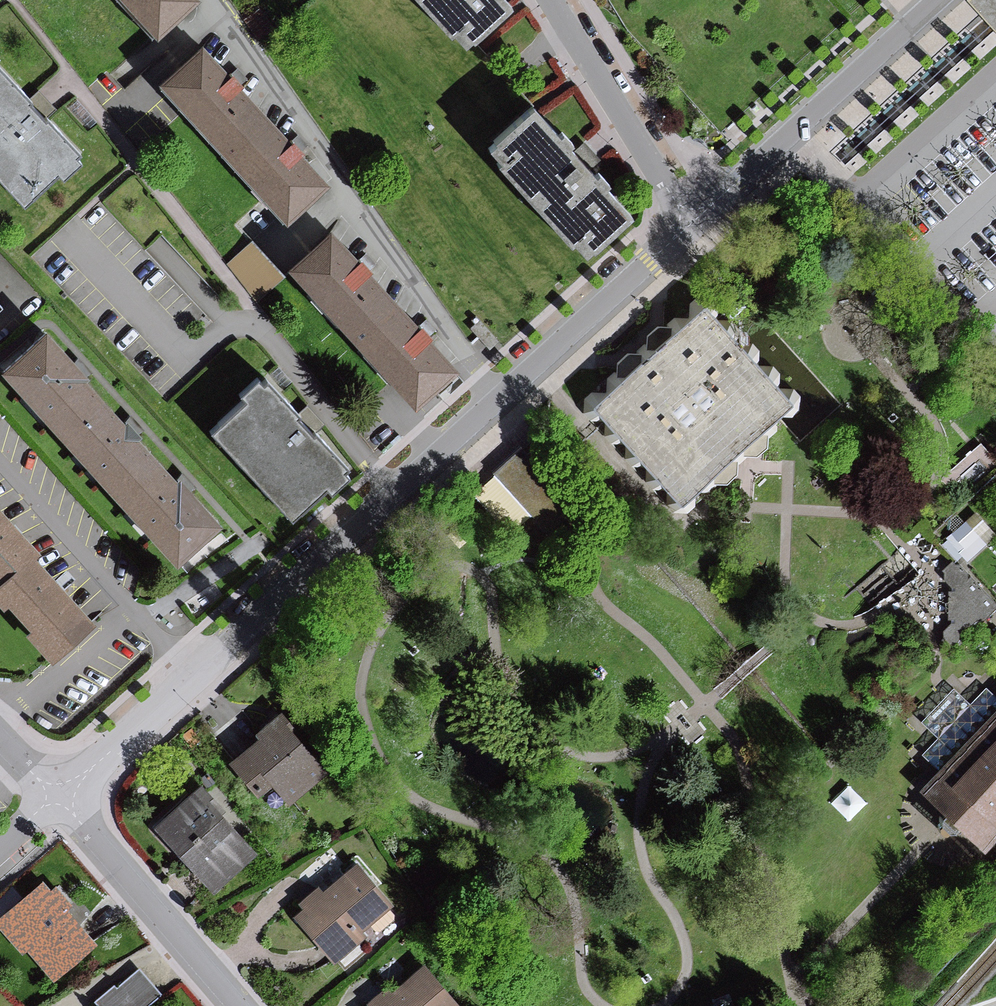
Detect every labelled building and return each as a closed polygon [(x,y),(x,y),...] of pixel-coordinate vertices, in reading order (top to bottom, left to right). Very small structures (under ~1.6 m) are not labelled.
[(158,44),(202,5),(198,0),(118,0),(158,44)] [(417,5),(414,7),(428,24),(431,21),(446,39),(449,36),(458,46),(465,40),(466,42),(506,9),(498,0),(412,0),(417,5)] [(995,31),(995,0),(969,0),(995,31)] [(161,87),(289,229),(333,189),(302,155),(305,152),(295,141),(292,144),(243,91),(247,87),(236,75),(231,80),(203,49),(161,87)] [(29,208),(65,176),(70,181),(86,167),(81,161),(85,157),(7,70),(2,74),(0,71),(0,176),(29,208)] [(556,140),(531,111),(493,143),(495,146),(487,152),(496,164),(491,168),(505,184),(510,180),(540,215),(537,217),(551,234),(554,231),(569,249),(573,246),(581,256),(588,250),(590,252),(629,219),(604,190),(607,187),(597,175),(592,179),(567,149),(571,146),(561,135),(556,140)] [(291,272),(419,415),(437,400),(433,395),(460,371),(432,340),(435,337),(425,326),(422,330),(374,276),(377,273),(366,260),(361,265),(333,234),(291,272)] [(259,297),(286,272),(253,236),(226,261),(259,297)] [(630,368),(578,415),(667,512),(732,453),(773,415),(790,400),(742,348),(701,303),(664,337),(630,368)] [(50,329),(2,371),(181,572),(229,529),(183,477),(177,483),(140,441),(146,436),(126,414),(121,418),(89,381),(93,378),(50,329)] [(213,435),(293,523),(329,491),(334,496),(350,482),(345,477),(349,473),(271,386),(266,390),(259,382),(241,398),(247,404),(213,435)] [(592,508),(531,439),(524,445),(467,495),(503,535),(526,514),(552,544),(578,520),(592,508)] [(995,461),(982,446),(946,477),(944,479),(957,494),(995,461)] [(11,604),(16,600),(38,624),(33,628),(60,659),(104,620),(42,551),(48,546),(0,493),(0,592),(11,604)] [(961,522),(942,540),(964,564),(983,546),(961,522)] [(949,556),(945,561),(939,567),(938,579),(949,591),(949,605),(948,620),(936,628),(936,637),(948,650),(988,616),(995,610),(995,608),(949,556)] [(938,768),(917,790),(950,820),(987,854),(995,844),(995,705),(938,768)] [(257,739),(228,762),(256,798),(269,787),(285,807),(328,773),(315,756),(312,759),(291,733),(294,730),(280,713),(253,734),(257,739)] [(202,784),(150,828),(172,854),(175,851),(211,893),(256,855),(221,815),(226,812),(202,784)] [(299,912),(291,919),(331,968),(366,939),(361,933),(391,908),(355,865),(321,893),(316,886),(293,905),(299,912)] [(0,918),(0,920),(50,981),(97,941),(69,908),(76,903),(58,881),(52,886),(46,879),(0,918)] [(369,1005),(456,1005),(466,997),(431,954),(397,982),(391,975),(369,994),(375,1001),(369,1005)] [(103,1005),(148,1005),(165,992),(141,963),(116,983),(113,979),(94,995),(103,1005)]
